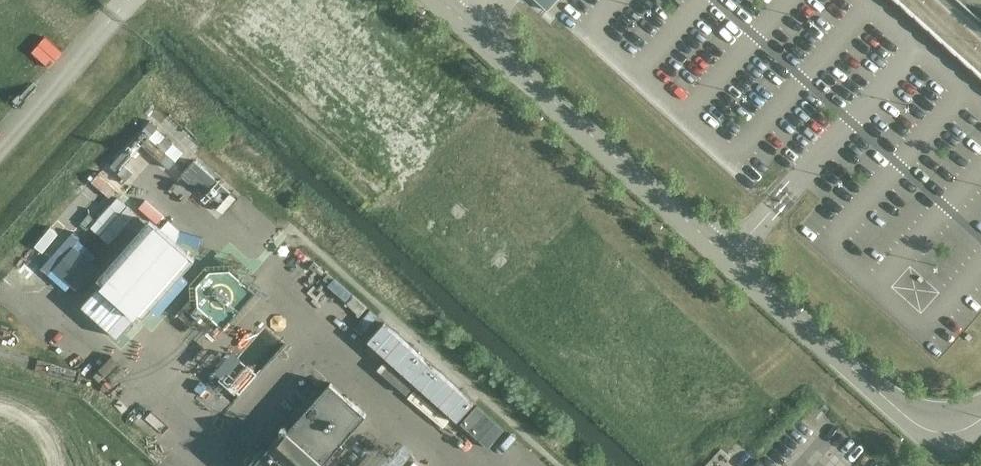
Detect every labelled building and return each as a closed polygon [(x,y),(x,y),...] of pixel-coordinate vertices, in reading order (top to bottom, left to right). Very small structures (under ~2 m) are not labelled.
[(551,8),(558,0),(542,0),(551,8)] [(51,65),(64,50),(47,35),(34,51),(51,65)] [(181,175),(221,213),(240,193),(200,156),(181,175)] [(145,318),(197,254),(155,219),(161,211),(147,199),(138,210),(117,193),(84,234),(74,226),(43,264),(78,293),(93,274),(101,281),(83,303),(121,334),(139,313),(145,318)] [(386,319),(368,340),(461,419),(453,428),(481,452),(509,418),(404,329),(401,332),(386,319)] [(366,415),(331,383),(257,465),(321,465),(366,415)]
